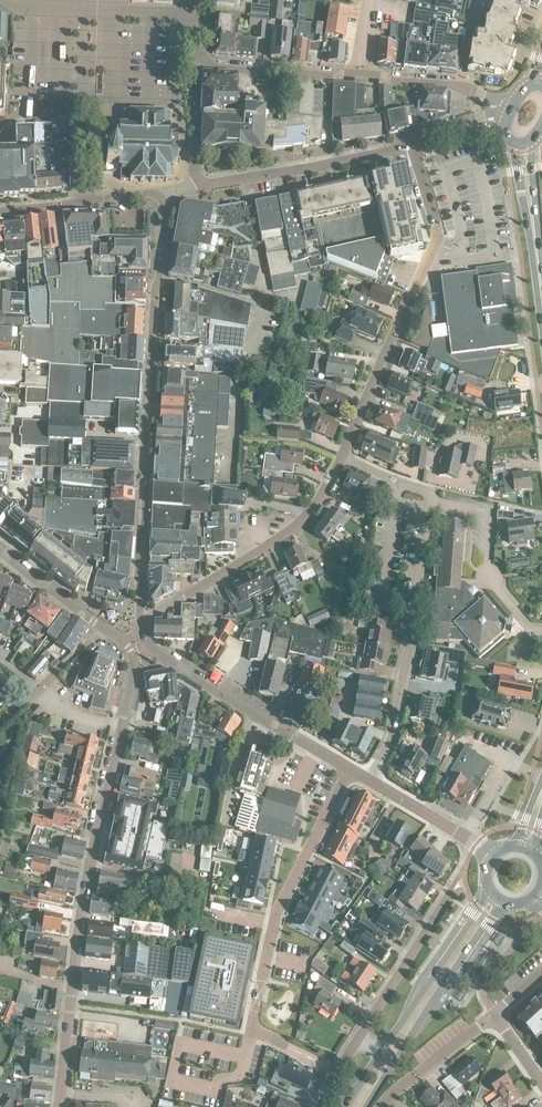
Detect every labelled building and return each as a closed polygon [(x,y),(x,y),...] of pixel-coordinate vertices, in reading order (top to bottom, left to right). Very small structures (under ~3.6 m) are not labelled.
[(213,5),(218,5),(218,6),(236,8),(237,0),(213,0),(213,5)] [(416,3),(439,8),(441,0),(417,0),(416,3)] [(439,8),(454,11),(457,0),(441,0),(439,8)] [(451,20),(467,23),(469,15),(471,2),(460,0),(457,0),(454,11),(453,11),(451,20)] [(482,35),(482,37),(475,36),(474,42),(476,42),(475,46),(471,46),(467,71),(506,77),(514,54),(508,51),(515,31),(517,24),(517,23),(517,22),(516,22),(520,11),(503,4),(492,0),(490,7),(493,8),(485,27),(477,24),(474,29),(474,34),(482,35)] [(529,7),(528,8),(538,13),(541,4),(540,4),(541,0),(513,0),(529,7)] [(273,1),(270,19),(270,20),(281,22),(284,2),(273,1)] [(250,14),(250,15),(267,16),(269,16),(270,7),(269,7),(257,6),(252,5),(251,14),(250,14)] [(323,49),(322,53),(323,53),(324,49),(329,50),(328,63),(345,65),(347,47),(342,46),(343,38),(345,39),(349,12),(329,9),(324,44),(323,49)] [(250,15),(249,26),(257,27),(256,39),(257,39),(265,40),(267,26),(267,17),(267,16),(250,15)] [(216,16),(214,36),(212,54),(255,58),(257,39),(256,39),(238,37),(239,27),(234,27),(235,18),(216,16)] [(274,31),(271,58),(288,60),(291,33),(292,23),(283,22),(281,32),(274,31)] [(326,26),(298,22),(297,31),(306,32),(305,40),(310,40),(309,43),(311,43),(315,44),(315,43),(324,44),(326,26)] [(389,44),(380,44),(395,46),(394,65),(404,66),(407,44),(417,45),(419,32),(420,32),(421,24),(413,23),(413,26),(398,25),(397,38),(390,38),(397,38),(396,45),(389,44)] [(443,70),(447,38),(446,38),(447,27),(437,26),(433,49),(431,48),(428,68),(443,70)] [(294,41),(292,63),(311,65),(313,56),(309,55),(311,43),(309,43),(310,40),(305,40),(306,32),(297,31),(295,30),(294,39),(294,41)] [(447,38),(443,70),(456,72),(458,58),(460,58),(462,41),(462,40),(448,38),(447,38)] [(395,46),(380,44),(379,64),(394,65),(395,46)] [(407,44),(404,66),(404,68),(426,71),(429,47),(417,45),(407,44)] [(204,113),(221,114),(222,109),(236,109),(237,76),(207,74),(204,77),(202,113),(204,113)] [(264,121),(262,151),(286,149),(286,146),(310,147),(310,148),(323,148),(326,93),(299,92),(300,81),(288,80),(286,116),(286,123),(279,122),(264,121)] [(355,112),(356,85),(334,83),(332,124),(340,124),(342,137),(343,143),(363,141),(361,111),(355,112)] [(365,85),(356,85),(355,112),(361,111),(368,111),(368,104),(364,105),(365,85)] [(383,114),(393,112),(392,107),(392,87),(379,86),(379,115),(384,115),(383,114)] [(418,107),(413,108),(413,112),(417,126),(436,121),(436,114),(446,114),(448,91),(420,89),(418,107)] [(221,114),(204,113),(201,148),(260,152),(262,151),(264,121),(265,109),(253,108),(251,108),(244,107),(244,116),(221,114)] [(413,108),(393,112),(383,114),(384,115),(388,136),(397,134),(397,132),(409,130),(409,129),(417,126),(413,112),(413,108)] [(378,110),(368,111),(361,111),(363,141),(381,139),(378,110)] [(106,127),(106,149),(107,149),(121,149),(121,163),(120,163),(119,163),(119,167),(121,167),(121,170),(121,172),(121,181),(130,181),(166,182),(173,182),(173,174),(173,171),(175,169),(173,167),(177,163),(180,163),(181,162),(178,161),(178,154),(181,154),(180,152),(178,153),(174,147),(175,146),(174,145),(174,143),(179,143),(179,134),(177,133),(170,133),(170,127),(172,126),(172,123),(172,114),(167,113),(166,113),(152,112),(143,112),(130,112),(130,113),(124,113),(124,121),(124,125),(119,124),(119,127),(115,127),(106,127)] [(34,125),(34,131),(36,193),(70,190),(71,174),(71,146),(79,147),(79,126),(72,125),(72,124),(71,124),(72,119),(59,118),(59,124),(58,124),(58,125),(34,125)] [(341,130),(332,129),(333,138),(342,137),(341,130)] [(2,196),(2,198),(19,198),(19,196),(35,195),(36,193),(34,131),(16,131),(17,151),(0,151),(0,196),(2,196)] [(121,149),(107,149),(107,156),(107,163),(119,163),(121,163),(121,149)] [(370,178),(368,178),(371,194),(374,204),(385,202),(387,211),(380,212),(389,257),(389,258),(390,258),(395,258),(396,258),(418,253),(418,252),(409,206),(404,207),(402,198),(411,196),(412,196),(410,187),(409,185),(408,177),(406,168),(404,168),(395,170),(387,172),(388,174),(386,174),(377,176),(370,178)] [(283,217),(280,217),(276,198),(275,197),(255,201),(255,202),(264,244),(272,282),(294,277),(292,264),(308,261),(309,267),(328,263),(386,285),(395,259),(385,258),(374,204),(371,194),(368,178),(352,181),(342,182),(343,183),(312,190),(311,189),(302,191),(302,192),(293,194),(293,195),(292,194),(279,196),(279,198),(283,217)] [(264,244),(255,202),(242,204),(249,247),(264,244)] [(249,247),(242,204),(217,208),(187,204),(181,208),(174,249),(198,254),(198,255),(249,265),(251,260),(249,247)] [(148,242),(113,241),(107,241),(105,217),(98,216),(90,215),(82,215),(74,215),(64,216),(68,260),(90,259),(92,276),(93,276),(119,275),(146,276),(147,276),(148,242)] [(54,217),(38,218),(42,250),(43,252),(44,261),(45,267),(45,270),(47,279),(62,277),(60,266),(54,217)] [(38,218),(23,220),(27,251),(27,265),(27,282),(28,297),(29,319),(30,330),(50,331),(50,300),(46,280),(45,270),(45,267),(44,261),(43,252),(42,250),(38,218)] [(23,220),(2,222),(5,255),(5,259),(6,259),(14,266),(27,265),(27,251),(23,220)] [(198,254),(174,249),(169,276),(203,283),(205,271),(221,274),(217,287),(241,294),(243,289),(248,269),(249,265),(198,255),(198,254)] [(0,329),(0,357),(11,357),(49,364),(49,366),(50,366),(64,367),(79,368),(79,365),(79,354),(79,337),(79,324),(80,312),(97,313),(93,276),(92,276),(90,259),(68,260),(69,265),(60,266),(62,277),(47,279),(45,270),(46,280),(50,300),(50,331),(30,330),(0,329)] [(309,267),(308,261),(292,264),(294,276),(310,273),(309,267)] [(330,292),(338,267),(330,265),(323,289),(330,292)] [(429,301),(413,343),(429,349),(426,357),(430,358),(442,363),(448,365),(489,381),(501,351),(518,348),(508,270),(442,279),(449,338),(434,340),(429,301)] [(146,276),(119,275),(93,276),(97,313),(105,313),(105,306),(135,306),(145,306),(145,303),(146,303),(146,280),(146,276)] [(296,287),(294,277),(272,282),(273,291),(296,287)] [(316,314),(317,307),(322,293),(324,285),(309,280),(301,309),(316,314)] [(11,297),(17,297),(28,297),(27,282),(17,283),(11,283),(6,283),(6,296),(11,297)] [(372,291),(371,290),(363,287),(360,295),(352,291),(348,300),(366,308),(370,299),(389,306),(394,293),(375,285),(372,291)] [(173,316),(187,318),(248,328),(252,305),(199,289),(175,286),(173,316)] [(322,293),(317,307),(326,309),(330,295),(322,293)] [(17,297),(11,297),(6,296),(0,296),(0,329),(30,330),(29,319),(28,297),(17,297)] [(80,312),(79,324),(79,337),(112,338),(112,337),(123,338),(143,339),(145,313),(135,313),(135,306),(105,306),(105,313),(97,313),(80,312)] [(352,324),(351,324),(342,320),(334,338),(351,345),(357,331),(374,339),(382,321),(370,316),(371,313),(358,308),(352,324)] [(187,318),(173,316),(167,316),(165,339),(199,342),(198,347),(243,353),(248,328),(187,318)] [(79,354),(79,365),(90,365),(104,367),(104,368),(113,368),(113,371),(142,372),(142,365),(143,341),(121,340),(104,338),(104,352),(106,352),(106,360),(103,360),(103,355),(79,354)] [(165,345),(164,367),(174,367),(174,366),(195,367),(195,371),(213,372),(213,363),(216,363),(216,360),(234,361),(234,364),(241,364),(243,353),(198,347),(196,348),(175,347),(175,346),(165,345)] [(401,359),(398,366),(400,366),(400,368),(414,374),(414,373),(421,376),(423,371),(423,369),(424,370),(437,375),(442,363),(430,358),(428,363),(420,359),(406,353),(403,360),(401,359)] [(310,355),(309,365),(320,367),(322,358),(322,357),(310,355)] [(0,357),(0,382),(19,382),(19,376),(34,377),(49,378),(50,366),(49,366),(49,364),(11,357),(0,357)] [(329,358),(327,368),(354,372),(356,363),(329,358)] [(262,363),(261,371),(268,372),(269,365),(262,363)] [(49,378),(49,383),(48,391),(27,389),(26,389),(25,405),(48,406),(48,404),(50,404),(84,405),(141,407),(142,389),(98,387),(99,377),(89,376),(90,365),(79,365),(79,368),(64,367),(50,366),(49,378)] [(104,367),(90,365),(89,376),(99,377),(98,387),(142,389),(142,375),(142,372),(113,371),(113,368),(104,368),(104,367)] [(309,365),(308,372),(319,374),(319,373),(326,375),(326,378),(353,382),(354,372),(327,368),(320,367),(309,365)] [(163,373),(162,393),(239,398),(240,379),(220,377),(163,373)] [(394,375),(389,388),(406,396),(409,388),(418,392),(420,386),(412,382),(394,375)] [(19,376),(19,382),(19,388),(26,389),(27,389),(48,391),(49,383),(49,378),(34,377),(19,376)] [(304,380),(303,394),(315,395),(315,400),(320,403),(319,403),(329,407),(328,409),(340,414),(341,411),(342,412),(347,398),(326,389),(327,382),(304,380)] [(466,393),(465,396),(482,401),(485,392),(468,387),(466,393)] [(510,392),(491,395),(492,402),(494,402),(495,411),(509,409),(509,407),(520,405),(519,393),(510,394),(510,392)] [(162,404),(161,424),(237,428),(239,398),(162,393),(162,404)] [(0,425),(9,426),(10,410),(1,410),(1,404),(0,404),(0,425)] [(50,404),(49,423),(49,439),(83,441),(84,441),(85,424),(84,424),(84,421),(84,405),(50,404)] [(435,411),(419,404),(416,411),(432,418),(432,417),(433,417),(435,411)] [(84,405),(84,421),(116,423),(115,434),(138,435),(139,408),(141,408),(141,407),(84,405)] [(379,410),(374,421),(375,421),(375,422),(394,431),(404,435),(408,425),(410,419),(411,417),(395,410),(394,411),(390,409),(389,412),(380,409),(380,410),(379,410)] [(416,411),(412,419),(421,423),(420,426),(434,432),(439,420),(433,417),(432,417),(432,418),(416,411)] [(321,418),(320,417),(314,415),(312,420),(319,423),(315,432),(333,439),(339,426),(334,424),(335,422),(322,417),(321,418)] [(48,449),(49,439),(49,423),(34,423),(22,422),(21,448),(21,449),(34,449),(37,449),(48,449)] [(157,429),(156,453),(235,458),(237,428),(161,424),(158,423),(158,429),(157,429)] [(300,429),(282,427),(277,427),(277,439),(300,441),(300,429)] [(368,436),(362,450),(388,462),(389,461),(395,447),(395,446),(386,441),(386,442),(378,439),(379,436),(371,433),(369,436),(368,436)] [(10,446),(10,437),(0,436),(0,462),(7,463),(14,463),(15,456),(14,456),(14,448),(10,446)] [(48,450),(48,468),(56,468),(81,469),(89,470),(89,472),(134,474),(135,445),(84,442),(84,441),(83,441),(49,439),(48,449),(48,450)] [(463,445),(461,454),(445,450),(439,476),(457,480),(460,466),(473,469),(477,448),(463,445)] [(265,455),(263,470),(279,473),(281,463),(287,464),(294,465),(302,466),(304,451),(282,448),(281,457),(265,455)] [(411,469),(425,471),(427,458),(428,450),(415,448),(411,469)] [(156,453),(155,467),(234,472),(235,458),(156,453)] [(481,462),(477,465),(479,471),(483,471),(487,468),(485,463),(481,462)] [(505,464),(494,465),(492,465),(493,476),(506,474),(505,464)] [(155,467),(154,480),(154,483),(183,484),(214,486),(233,487),(234,472),(155,467)] [(279,473),(263,470),(262,478),(273,480),(271,495),(296,499),(299,482),(282,480),(283,473),(279,473)] [(136,476),(61,472),(60,484),(62,485),(135,493),(136,476)] [(367,481),(366,482),(351,474),(344,487),(360,496),(364,487),(367,489),(370,483),(367,481)] [(513,476),(513,475),(504,476),(505,482),(513,481),(515,492),(531,490),(529,474),(513,476)] [(153,485),(152,510),(191,514),(199,514),(203,515),(235,514),(235,511),(244,512),(246,497),(236,495),(237,487),(233,487),(214,486),(183,484),(183,487),(153,485)] [(62,485),(62,500),(134,505),(135,493),(62,485)] [(34,489),(33,496),(46,497),(46,490),(34,489)] [(361,508),(371,510),(372,511),(376,492),(366,490),(361,508)] [(33,496),(32,510),(45,510),(46,498),(46,497),(33,496)] [(45,510),(44,530),(69,535),(75,536),(98,540),(98,533),(129,536),(130,528),(133,529),(134,505),(62,500),(46,498),(45,510)] [(0,532),(3,534),(14,543),(27,553),(44,532),(44,530),(45,510),(32,510),(24,520),(18,516),(16,514),(15,513),(7,507),(6,506),(2,503),(0,501),(0,532)] [(366,510),(352,506),(350,514),(363,518),(366,510)] [(152,510),(151,525),(174,526),(174,534),(189,535),(189,531),(191,514),(152,510)] [(332,510),(324,522),(336,531),(345,520),(347,516),(341,511),(338,515),(332,510)] [(514,513),(498,512),(497,520),(514,521),(514,513)] [(235,522),(235,514),(204,515),(205,530),(235,530),(235,522)] [(532,521),(512,524),(507,525),(510,544),(516,543),(516,547),(527,545),(526,542),(534,541),(532,521)] [(336,531),(324,522),(315,533),(328,543),(332,537),(339,543),(344,537),(336,531)] [(435,612),(434,612),(432,640),(464,642),(479,660),(505,638),(503,635),(504,633),(505,631),(505,629),(505,627),(505,624),(504,622),(506,620),(484,594),(476,601),(473,597),(478,593),(473,587),(470,589),(465,583),(460,583),(464,523),(445,522),(443,552),(436,552),(434,577),(437,577),(435,612)] [(152,525),(151,525),(151,533),(174,534),(174,526),(152,525)] [(44,532),(43,535),(71,558),(67,563),(81,575),(70,588),(76,593),(79,589),(86,592),(92,572),(85,569),(86,559),(73,547),(75,536),(69,535),(44,530),(44,532)] [(235,530),(205,530),(205,555),(208,555),(233,554),(233,546),(236,546),(235,536),(235,532),(235,530)] [(151,533),(151,548),(166,549),(197,550),(198,531),(189,531),(189,535),(174,534),(151,533)] [(75,536),(73,547),(86,559),(95,559),(109,560),(111,545),(122,546),(122,549),(131,550),(133,536),(129,536),(98,533),(98,540),(75,536)] [(34,546),(28,554),(34,558),(51,573),(57,577),(65,584),(70,588),(81,575),(67,563),(71,558),(43,535),(34,546)] [(356,538),(355,544),(365,546),(366,539),(356,538)] [(365,546),(355,544),(353,552),(364,553),(365,546)] [(111,545),(109,560),(130,562),(131,550),(122,549),(122,546),(111,545)] [(166,549),(151,548),(150,562),(163,562),(163,559),(170,559),(170,563),(174,563),(199,564),(199,550),(197,550),(166,549)] [(310,563),(307,564),(299,548),(285,554),(293,571),(294,573),(298,571),(304,582),(316,577),(310,563)] [(95,559),(93,570),(98,572),(128,579),(129,577),(130,562),(109,560),(95,559)] [(323,572),(318,560),(310,563),(316,576),(323,572)] [(174,566),(174,577),(194,578),(198,578),(199,564),(174,563),(174,566)] [(169,570),(169,566),(150,565),(149,584),(164,585),(164,583),(174,583),(174,577),(170,577),(170,570),(169,570)] [(96,581),(93,594),(107,600),(119,604),(123,601),(126,591),(124,589),(126,584),(128,583),(129,580),(128,579),(98,572),(98,574),(96,581)] [(260,573),(246,579),(255,596),(264,592),(266,597),(272,594),(270,590),(271,590),(274,588),(270,579),(267,580),(264,582),(260,573)] [(4,576),(0,586),(0,596),(7,598),(12,585),(13,585),(15,580),(4,576)] [(235,589),(226,594),(232,607),(234,606),(236,611),(250,604),(248,599),(255,596),(246,579),(233,585),(235,589)] [(164,585),(149,584),(149,600),(154,604),(173,593),(174,583),(164,583),(164,585)] [(286,583),(278,586),(287,605),(295,602),(286,583)] [(12,585),(7,598),(4,604),(16,608),(23,589),(13,585),(12,585)] [(34,593),(23,589),(16,608),(26,612),(34,593)] [(275,610),(278,599),(269,597),(267,607),(275,610)] [(27,615),(31,618),(24,627),(31,632),(50,606),(39,598),(27,615)] [(181,605),(181,618),(162,618),(162,621),(155,621),(154,637),(157,640),(181,641),(181,640),(194,641),(194,628),(200,628),(203,622),(203,619),(203,606),(181,605)] [(50,606),(31,632),(37,636),(44,627),(48,630),(60,613),(50,606)] [(225,607),(224,617),(225,617),(233,618),(234,607),(225,607)] [(52,628),(47,635),(53,639),(58,633),(60,635),(72,617),(73,617),(65,611),(56,624),(52,628)] [(313,616),(307,619),(311,627),(317,624),(313,616)] [(60,635),(55,643),(57,644),(72,653),(88,627),(72,617),(60,635)] [(225,617),(225,621),(235,626),(236,618),(233,618),(225,617)] [(258,622),(248,624),(239,641),(252,644),(249,661),(264,664),(268,646),(273,619),(258,622)] [(271,647),(268,658),(259,694),(277,699),(289,652),(306,657),(311,658),(309,665),(320,668),(322,660),(327,635),(273,619),(268,646),(271,647)] [(390,633),(386,632),(388,623),(365,619),(363,631),(369,632),(366,646),(390,650),(391,643),(389,642),(390,633)] [(225,621),(224,621),(221,626),(231,632),(235,626),(225,621)] [(213,641),(207,638),(198,655),(200,655),(200,657),(204,660),(205,659),(211,662),(220,646),(223,648),(231,632),(221,626),(219,631),(213,641)] [(23,632),(18,639),(24,643),(25,642),(29,636),(23,632)] [(36,641),(29,636),(25,642),(31,647),(30,647),(31,648),(36,641)] [(366,646),(364,659),(358,658),(356,670),(361,671),(379,674),(380,665),(385,666),(387,657),(389,658),(390,650),(366,646)] [(442,682),(461,686),(466,658),(467,653),(426,646),(419,678),(442,683),(442,682)] [(96,656),(90,670),(82,667),(73,688),(94,696),(91,709),(105,712),(112,682),(110,681),(117,664),(96,656)] [(41,657),(35,664),(27,673),(36,680),(49,664),(41,657)] [(54,669),(60,663),(56,660),(51,666),(54,669)] [(296,692),(294,697),(283,719),(300,728),(303,721),(311,725),(318,712),(309,708),(311,705),(303,702),(306,697),(301,695),(304,689),(320,693),(324,675),(326,669),(324,668),(320,668),(309,665),(303,663),(297,688),(298,688),(296,692)] [(495,664),(493,675),(502,677),(501,679),(500,678),(497,695),(531,701),(534,685),(514,681),(517,668),(495,664)] [(337,672),(326,669),(324,675),(336,677),(337,672)] [(177,704),(177,686),(176,676),(171,672),(144,676),(148,699),(155,698),(156,705),(161,705),(161,709),(164,708),(164,705),(177,704)] [(356,706),(354,717),(378,721),(380,710),(378,710),(379,707),(381,708),(383,696),(381,696),(381,694),(383,694),(385,683),(360,679),(359,690),(360,690),(360,693),(358,692),(356,704),(358,704),(358,706),(356,706)] [(179,726),(175,745),(175,746),(189,748),(199,698),(177,686),(177,704),(180,704),(176,726),(179,726)] [(425,700),(420,699),(414,698),(410,719),(430,723),(432,713),(428,713),(430,702),(430,701),(425,700)] [(534,711),(536,704),(516,700),(514,707),(534,711)] [(505,729),(508,717),(510,712),(477,703),(472,720),(505,729)] [(147,722),(160,725),(163,712),(150,709),(147,722)] [(210,733),(209,740),(212,741),(215,736),(219,739),(223,734),(231,739),(241,724),(239,723),(239,721),(236,719),(234,719),(227,715),(222,723),(221,723),(217,729),(214,727),(210,733)] [(48,726),(61,729),(63,719),(51,716),(48,726)] [(39,740),(43,726),(31,723),(27,736),(28,737),(39,740)] [(374,738),(360,731),(359,734),(355,732),(356,729),(343,723),(333,743),(347,749),(348,746),(352,748),(351,751),(364,758),(374,738)] [(100,741),(80,736),(67,733),(64,746),(77,750),(96,754),(100,741)] [(39,740),(28,737),(24,750),(35,753),(38,743),(39,740)] [(447,744),(435,739),(428,757),(429,758),(440,762),(447,744)] [(135,740),(131,755),(147,759),(146,762),(157,765),(160,755),(149,752),(151,744),(135,740)] [(202,742),(194,740),(191,753),(199,755),(202,742)] [(443,778),(445,779),(438,791),(443,794),(466,808),(477,789),(480,790),(485,783),(482,781),(491,765),(468,750),(470,747),(466,744),(450,773),(449,772),(446,776),(445,775),(443,778)] [(77,750),(64,746),(60,746),(58,754),(75,758),(74,764),(93,769),(96,754),(77,750)] [(403,771),(402,774),(404,775),(410,779),(411,777),(412,776),(414,773),(416,770),(419,772),(425,763),(427,764),(429,758),(428,757),(411,747),(410,748),(407,753),(403,761),(407,763),(402,771),(403,771)] [(247,748),(235,790),(245,794),(235,828),(256,834),(257,832),(266,799),(262,798),(274,757),(275,756),(247,748)] [(368,750),(362,765),(367,767),(373,752),(368,750)] [(228,771),(231,755),(217,752),(213,769),(228,771)] [(24,753),(21,766),(30,768),(33,755),(24,753)] [(61,769),(59,776),(89,784),(93,769),(74,764),(72,769),(63,767),(63,770),(61,769)] [(20,767),(17,780),(26,782),(29,769),(22,767),(20,767)] [(152,800),(154,792),(158,778),(156,775),(127,767),(121,791),(150,799),(152,800)] [(183,771),(168,768),(166,782),(181,784),(183,771)] [(89,784),(59,776),(57,783),(68,786),(67,792),(86,797),(89,784)] [(17,780),(16,787),(15,792),(26,795),(29,783),(26,782),(17,780)] [(165,782),(162,801),(165,802),(176,804),(181,784),(166,782),(165,782)] [(86,797),(67,792),(56,789),(51,788),(48,798),(52,799),(64,802),(63,805),(83,809),(86,797)] [(266,799),(257,832),(296,844),(302,824),(293,821),(299,799),(300,796),(294,794),(293,797),(269,790),(266,799)] [(348,803),(345,809),(367,820),(368,818),(376,803),(355,792),(350,804),(348,803)] [(151,823),(153,813),(157,814),(159,804),(120,795),(117,805),(118,806),(116,816),(115,816),(113,826),(120,828),(118,836),(111,835),(108,845),(109,845),(107,854),(106,854),(104,864),(143,873),(145,863),(141,862),(144,852),(147,853),(146,855),(157,858),(165,824),(154,822),(154,824),(151,823)] [(8,806),(10,799),(0,797),(0,804),(8,806)] [(57,811),(58,806),(44,802),(43,809),(56,813),(57,811)] [(6,812),(8,806),(0,804),(0,811),(6,812)] [(343,817),(338,827),(358,838),(365,823),(367,820),(345,809),(341,816),(343,817)] [(54,820),(53,827),(61,829),(65,830),(65,828),(76,831),(78,824),(80,825),(81,820),(80,819),(80,817),(64,813),(57,811),(56,813),(54,820)] [(42,825),(41,827),(52,830),(53,828),(53,827),(54,820),(44,817),(42,825)] [(387,841),(386,840),(383,847),(389,851),(393,844),(401,849),(411,832),(397,824),(387,841)] [(338,827),(330,842),(354,854),(358,846),(356,846),(354,845),(358,838),(338,827)] [(448,865),(440,859),(443,857),(422,837),(410,849),(419,858),(425,863),(423,866),(440,878),(448,865)] [(86,844),(76,841),(66,839),(62,856),(82,861),(86,844)] [(251,839),(248,852),(273,857),(276,844),(251,839)] [(330,842),(323,857),(343,867),(346,860),(350,862),(354,854),(330,842)] [(59,852),(30,845),(29,845),(27,853),(41,857),(57,861),(59,852)] [(201,859),(212,860),(213,846),(202,845),(200,859),(201,859)] [(248,852),(246,865),(251,866),(251,865),(270,869),(273,857),(248,852)] [(31,871),(33,860),(26,858),(24,870),(31,871)] [(33,858),(33,860),(31,871),(31,872),(39,874),(49,876),(52,862),(33,858)] [(383,859),(373,866),(381,877),(385,874),(391,870),(383,859)] [(248,877),(248,878),(268,882),(268,881),(270,869),(251,865),(251,866),(248,877)] [(427,874),(412,865),(405,877),(413,882),(408,889),(425,900),(433,888),(422,881),(427,874)] [(321,867),(313,882),(336,894),(343,880),(348,882),(351,875),(334,866),(330,872),(321,867)] [(0,868),(0,878),(14,882),(18,883),(20,876),(17,875),(3,871),(2,873),(1,873),(2,871),(1,871),(2,868),(0,868)] [(52,870),(50,881),(55,882),(56,880),(77,884),(79,875),(58,871),(52,870)] [(99,885),(98,885),(97,896),(115,898),(116,888),(143,892),(144,880),(133,878),(101,872),(99,885)] [(32,874),(31,880),(50,883),(51,877),(32,874)] [(243,876),(240,889),(265,894),(266,895),(269,881),(268,881),(268,882),(248,878),(248,877),(243,876)] [(77,884),(56,880),(55,882),(54,889),(76,893),(77,884)] [(166,881),(149,880),(148,891),(165,892),(166,881)] [(313,882),(306,896),(328,908),(336,894),(313,882)] [(11,888),(0,883),(0,910),(11,888)] [(240,889),(236,908),(249,911),(251,904),(262,907),(265,894),(240,889)] [(394,892),(388,901),(398,908),(403,911),(406,906),(417,913),(425,900),(408,889),(403,897),(394,892)] [(41,891),(40,894),(32,892),(31,899),(39,900),(64,906),(67,894),(48,890),(48,893),(41,891)] [(28,909),(30,901),(31,899),(12,894),(9,906),(28,910),(28,909)] [(115,898),(97,896),(96,898),(92,898),(90,914),(112,917),(115,898)] [(300,903),(296,909),(321,922),(328,908),(306,896),(302,904),(300,903)] [(380,897),(375,904),(380,908),(378,911),(384,915),(378,925),(399,939),(408,924),(400,919),(394,914),(398,909),(380,897)] [(30,901),(28,909),(36,910),(38,902),(30,901)] [(296,917),(291,925),(314,937),(321,922),(296,909),(293,915),(296,917)] [(39,911),(37,928),(43,929),(60,932),(62,917),(54,915),(54,913),(46,912),(39,911)] [(121,912),(120,919),(128,920),(129,913),(121,912)] [(120,919),(120,926),(133,928),(133,922),(133,921),(128,920),(120,919)] [(376,929),(363,920),(357,930),(365,936),(358,946),(382,962),(383,959),(386,959),(390,953),(389,951),(391,948),(375,937),(374,939),(370,937),(376,929)] [(89,921),(88,936),(112,939),(113,924),(89,921)] [(164,925),(133,922),(133,928),(132,934),(163,938),(164,925)] [(27,932),(25,945),(35,946),(34,955),(57,959),(59,945),(43,942),(44,935),(27,932)] [(206,939),(190,1016),(237,1026),(253,949),(206,939)] [(110,960),(112,942),(87,940),(85,957),(110,960)] [(347,943),(346,943),(343,948),(354,956),(358,950),(347,943)] [(139,948),(136,977),(156,979),(157,966),(173,967),(172,976),(186,978),(188,953),(139,948)] [(354,959),(350,964),(358,969),(355,974),(369,983),(375,973),(354,959)] [(328,969),(317,962),(312,969),(324,976),(328,969)] [(58,965),(42,963),(40,978),(56,980),(58,965)] [(84,972),(81,992),(109,995),(111,976),(111,975),(84,972)] [(345,973),(341,978),(363,992),(369,983),(355,974),(352,978),(345,973)] [(111,976),(109,995),(121,996),(150,999),(152,980),(111,976)] [(324,990),(320,997),(314,1005),(333,1017),(342,1003),(336,1000),(331,997),(331,996),(332,995),(337,988),(322,978),(317,985),(324,990)] [(167,1002),(165,1015),(179,1016),(188,983),(171,981),(169,981),(167,1002)] [(39,1002),(32,1001),(34,997),(20,992),(16,1004),(17,1004),(18,1005),(24,1007),(37,1010),(50,1012),(60,1013),(62,994),(45,992),(43,1002),(39,1002)] [(532,1008),(541,1019),(541,999),(532,1008)] [(519,1020),(540,1043),(541,1041),(541,1019),(532,1008),(519,1020)] [(9,1009),(4,1024),(11,1026),(16,1012),(9,1009)] [(38,1013),(35,1022),(35,1023),(41,1024),(40,1027),(46,1028),(56,1031),(59,1018),(38,1013)] [(35,1022),(25,1020),(22,1032),(44,1037),(46,1028),(40,1027),(41,1024),(35,1023),(35,1022)] [(441,1040),(447,1048),(454,1043),(447,1035),(441,1040)] [(17,1038),(13,1049),(22,1052),(27,1041),(17,1038)] [(82,1051),(80,1074),(81,1074),(80,1081),(92,1082),(92,1079),(113,1082),(114,1079),(114,1075),(115,1075),(148,1079),(148,1083),(155,1084),(155,1080),(156,1080),(164,1081),(166,1066),(167,1059),(151,1057),(152,1048),(151,1048),(119,1044),(119,1042),(117,1042),(117,1044),(85,1040),(84,1050),(82,1050),(82,1051)] [(24,1063),(23,1068),(25,1068),(31,1069),(34,1069),(54,1072),(55,1063),(49,1062),(49,1054),(35,1052),(34,1060),(32,1060),(27,1060),(24,1063)] [(473,1058),(443,1083),(452,1094),(458,1089),(481,1069),(473,1058)] [(274,1073),(268,1086),(295,1093),(297,1087),(305,1091),(305,1090),(308,1091),(308,1090),(311,1084),(309,1082),(312,1076),(287,1064),(281,1076),(274,1073)] [(25,1068),(24,1077),(30,1078),(53,1081),(54,1072),(34,1069),(31,1069),(25,1068)] [(494,1090),(491,1092),(481,1088),(476,1101),(482,1103),(485,1100),(487,1103),(495,1097),(498,1095),(506,1090),(505,1088),(511,1084),(512,1084),(505,1073),(489,1083),(494,1090)] [(22,1080),(21,1089),(28,1090),(29,1081),(22,1080)] [(15,1096),(16,1091),(18,1086),(6,1084),(4,1093),(14,1095),(15,1096)] [(498,1095),(501,1098),(491,1105),(492,1106),(510,1106),(522,1099),(511,1084),(505,1088),(506,1090),(498,1095)] [(50,1104),(52,1088),(32,1085),(30,1101),(50,1104)] [(421,1100),(428,1106),(459,1106),(450,1097),(445,1102),(433,1089),(421,1100)] [(223,1106),(229,1106),(231,1106),(233,1095),(226,1093),(223,1106)] [(14,1097),(9,1095),(1,1105),(3,1106),(17,1106),(17,1100),(17,1099),(14,1097)] [(272,1098),(271,1098),(269,1104),(267,1103),(265,1106),(297,1106),(281,1100),(280,1102),(272,1098)]
